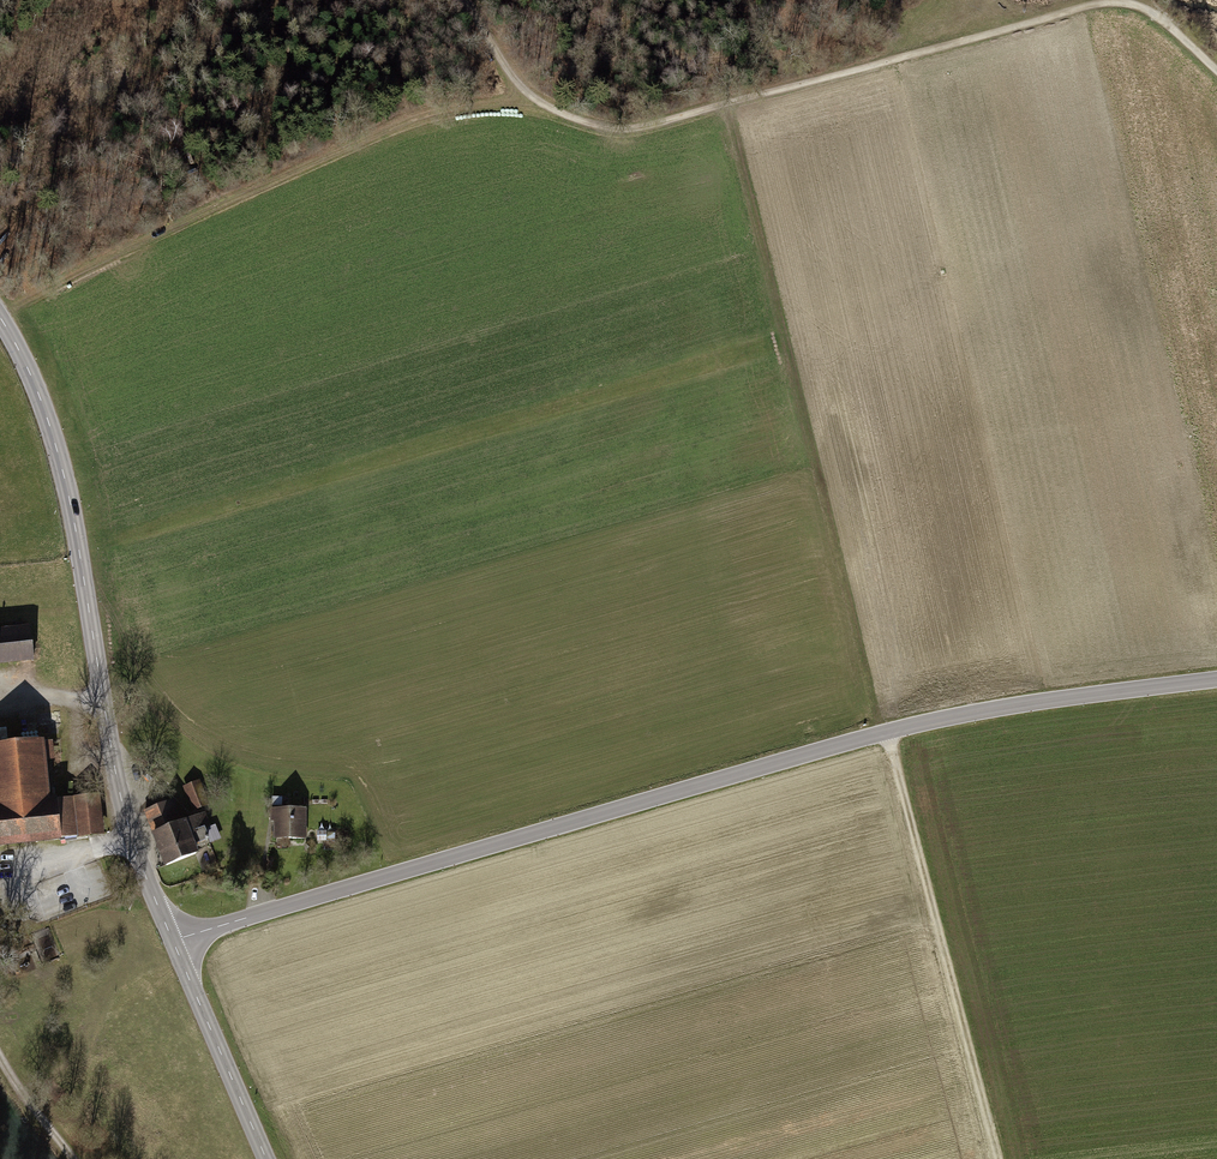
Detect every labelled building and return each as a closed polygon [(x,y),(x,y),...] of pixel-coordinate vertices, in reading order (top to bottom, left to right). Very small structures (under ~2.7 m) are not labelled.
[(36,659),(32,625),(0,628),(0,663),(36,659)] [(104,834),(100,798),(51,803),(46,761),(55,760),(53,742),(0,748),(0,845),(104,834)] [(201,781),(184,787),(193,812),(210,806),(201,781)] [(175,801),(146,813),(167,866),(200,853),(196,844),(208,838),(204,828),(209,826),(205,816),(184,824),(175,801)] [(309,843),(310,811),(275,811),(275,842),(309,843)]
